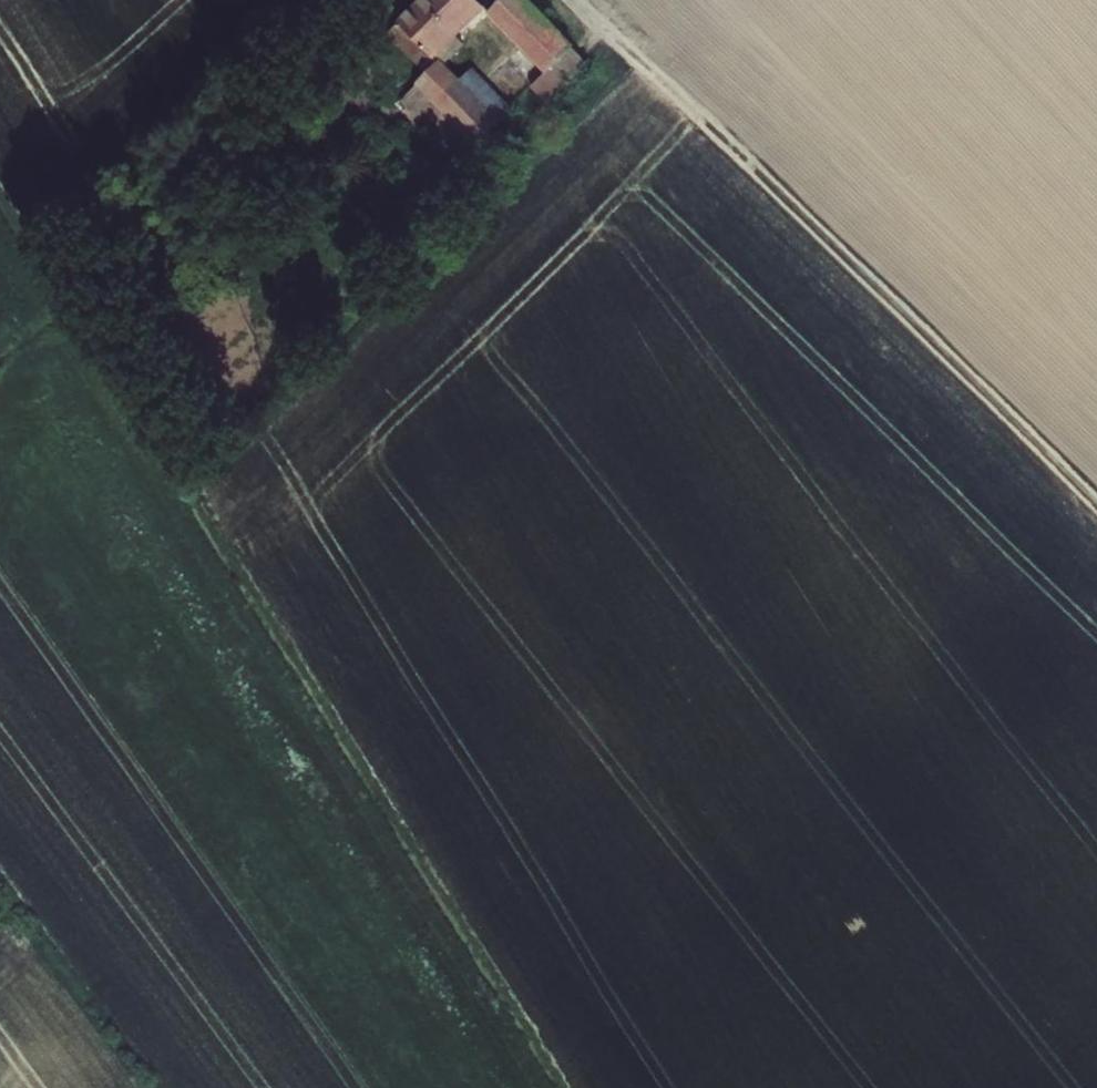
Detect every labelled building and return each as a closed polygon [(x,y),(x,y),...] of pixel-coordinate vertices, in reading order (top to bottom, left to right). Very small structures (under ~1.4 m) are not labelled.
[(465,152),(491,126),(454,87),(438,68),(463,44),(456,35),(485,7),(478,0),(423,0),(389,34),(428,76),(410,94),(465,152)] [(547,103),(558,93),(588,64),(525,0),(508,0),(492,15),(547,72),(543,77),(532,87),(547,103)] [(454,87),(491,126),(510,107),(473,69),(454,87)] [(525,81),(532,87),(543,77),(536,71),(525,81)] [(558,93),(547,103),(556,112),(566,102),(558,93)] [(458,158),(465,152),(410,94),(403,101),(458,158)]
